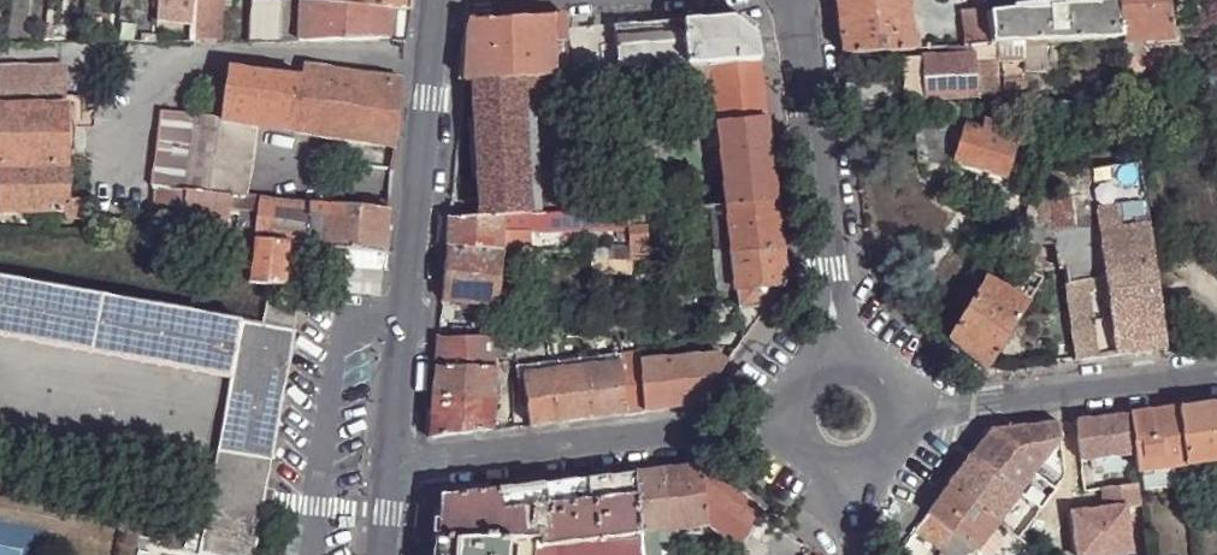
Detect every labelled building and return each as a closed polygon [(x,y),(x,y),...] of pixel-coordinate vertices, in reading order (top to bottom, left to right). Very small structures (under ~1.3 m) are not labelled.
[(160,1),(160,14),(194,17),(196,0),(160,0),(160,1)] [(194,17),(217,19),(221,20),(224,0),(196,0),(194,17)] [(258,0),(253,0),(249,42),(281,41),(290,41),(310,41),(390,41),(407,42),(410,11),(392,10),(328,4),(314,2),(293,0),(293,4),(258,0)] [(411,0),(328,0),(328,4),(392,10),(410,11),(411,0)] [(843,50),(915,47),(909,0),(838,0),(843,50)] [(991,8),(990,9),(994,43),(1123,33),(1119,0),(1104,0),(991,8)] [(1123,33),(1124,37),(1125,40),(1175,37),(1170,0),(1119,0),(1123,33)] [(994,43),(990,9),(967,10),(971,44),(994,43)] [(565,14),(552,15),(555,73),(568,71),(566,29),(565,14)] [(521,75),(533,74),(546,73),(555,73),(552,15),(469,20),(463,79),(473,78),(521,75)] [(711,62),(760,60),(757,36),(733,16),(566,29),(568,71),(621,69),(711,62)] [(217,19),(194,17),(192,44),(215,43),(217,19)] [(135,24),(133,37),(133,42),(156,43),(158,26),(135,24)] [(1050,65),(1048,40),(1025,41),(1026,56),(1027,66),(1050,65)] [(1025,41),(999,43),(1000,57),(1026,56),(1025,41)] [(994,43),(971,44),(923,47),(923,55),(927,96),(981,92),(979,61),(996,60),(1000,59),(1000,57),(999,43),(994,43)] [(927,96),(923,55),(903,57),(907,97),(927,96)] [(768,134),(760,60),(711,62),(714,86),(720,146),(726,201),(776,198),(768,134)] [(979,61),(981,92),(998,92),(996,60),(979,61)] [(714,86),(711,62),(621,69),(622,87),(623,92),(701,87),(714,86)] [(67,105),(65,106),(64,67),(0,66),(0,228),(70,231),(69,218),(87,218),(87,198),(68,199),(67,105)] [(396,148),(403,83),(304,68),(302,80),(294,133),(396,148)] [(294,133),(302,80),(228,69),(222,108),(220,121),(256,127),(294,133)] [(555,73),(546,73),(547,90),(622,87),(621,69),(568,71),(555,73)] [(529,212),(539,211),(533,74),(521,75),(529,212)] [(481,215),(529,212),(521,75),(473,78),(481,215)] [(708,147),(720,146),(714,86),(701,87),(708,147)] [(207,105),(205,117),(205,119),(220,121),(222,108),(207,105)] [(157,188),(185,191),(194,115),(162,113),(152,188),(157,188)] [(232,196),(247,197),(256,127),(220,121),(205,119),(205,117),(194,115),(185,191),(232,196)] [(953,161),(1004,177),(1021,129),(984,116),(979,132),(964,128),(922,127),(921,156),(953,161)] [(1162,316),(1141,163),(1061,173),(1063,198),(1055,199),(1061,243),(1079,358),(1167,348),(1162,316)] [(1063,198),(1061,173),(1047,173),(1025,210),(1028,240),(1035,246),(1061,243),(1055,199),(1063,198)] [(230,219),(230,210),(232,196),(185,191),(157,188),(155,211),(182,214),(230,219)] [(260,213),(262,199),(247,197),(232,196),(230,210),(245,212),(260,213)] [(785,279),(776,198),(726,201),(710,202),(715,247),(712,246),(716,289),(719,288),(720,302),(710,303),(713,341),(736,339),(732,301),(737,301),(741,340),(785,279)] [(326,248),(331,207),(262,199),(260,213),(257,240),(291,244),(309,245),(326,248)] [(446,244),(500,247),(500,245),(532,245),(532,235),(532,228),(628,226),(626,206),(539,211),(529,212),(481,215),(449,216),(446,244)] [(628,232),(630,252),(630,258),(646,257),(645,240),(646,239),(644,223),(643,223),(642,206),(626,206),(628,226),(628,232)] [(386,254),(391,212),(331,207),(326,248),(331,248),(340,249),(348,250),(366,252),(386,254)] [(245,212),(242,239),(257,240),(260,213),(245,212)] [(532,228),(532,235),(628,232),(628,226),(532,228)] [(291,244),(257,240),(253,282),(287,286),(291,244)] [(291,244),(287,286),(305,287),(309,256),(326,259),(325,263),(343,264),(343,266),(385,269),(386,254),(366,252),(348,250),(340,249),(331,248),(326,248),(309,245),(291,244)] [(446,244),(441,298),(495,304),(500,247),(446,244)] [(630,252),(592,251),(591,272),(631,271),(630,258),(630,252)] [(231,379),(242,321),(0,276),(0,335),(231,379)] [(984,276),(948,338),(985,371),(1028,300),(984,276)] [(261,325),(292,330),(298,299),(267,293),(261,325)] [(515,338),(550,336),(549,310),(513,311),(515,338)] [(1182,314),(1162,316),(1167,348),(1186,346),(1182,314)] [(199,554),(256,554),(265,504),(272,463),(297,331),(292,330),(261,325),(242,321),(231,379),(199,554)] [(489,339),(437,339),(434,365),(491,365),(490,353),(495,353),(503,352),(503,339),(489,339)] [(645,358),(638,359),(638,362),(642,409),(695,404),(726,361),(714,352),(645,358)] [(605,364),(620,363),(619,353),(604,355),(605,364)] [(523,375),(528,424),(642,409),(638,362),(620,364),(620,363),(605,364),(604,355),(576,358),(577,368),(523,375)] [(521,365),(523,375),(577,368),(576,358),(521,365)] [(491,365),(434,365),(428,436),(491,429),(492,392),(494,365),(491,365)] [(1179,406),(1185,464),(1211,461),(1213,477),(1216,477),(1216,401),(1179,406)] [(1137,469),(1185,464),(1179,406),(1130,412),(1134,444),(1137,469)] [(1130,412),(1112,414),(1114,427),(1116,446),(1134,444),(1130,412)] [(1112,414),(1087,417),(1089,428),(1089,430),(1114,427),(1112,414)] [(968,454),(947,484),(996,520),(1017,490),(1057,436),(1055,421),(987,428),(968,454)] [(699,464),(632,472),(638,530),(705,523),(736,546),(761,512),(699,464)] [(437,515),(435,538),(493,535),(545,537),(544,544),(638,533),(638,530),(632,472),(459,493),(437,515)] [(996,520),(947,484),(912,530),(939,549),(934,554),(942,554),(944,553),(947,554),(962,554),(970,545),(975,548),(996,520)] [(1128,551),(1124,507),(1070,512),(1074,554),(1084,554),(1128,551)] [(434,554),(641,554),(638,533),(544,544),(545,537),(493,535),(435,538),(434,554)]
